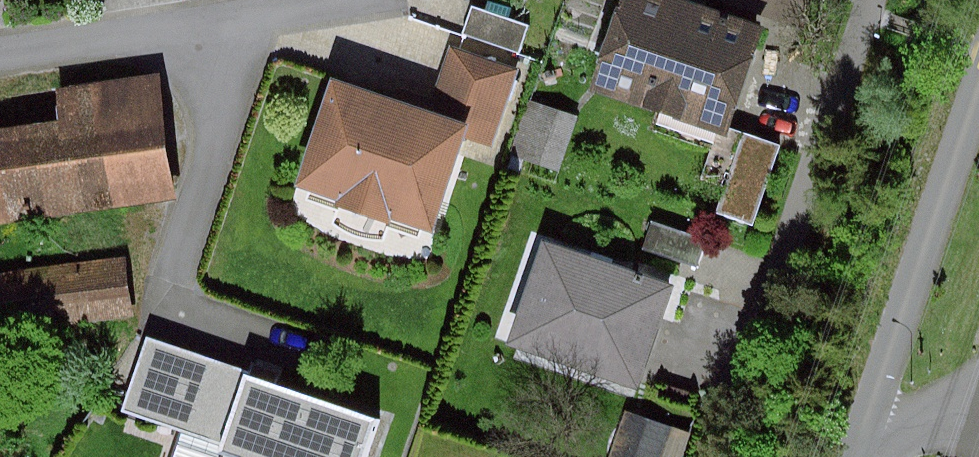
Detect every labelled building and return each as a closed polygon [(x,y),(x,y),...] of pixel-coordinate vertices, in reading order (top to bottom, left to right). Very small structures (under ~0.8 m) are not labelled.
[(597,87),(729,127),(764,9),(735,0),(623,0),(597,87)] [(764,9),(767,0),(735,0),(764,9)] [(175,188),(159,61),(60,73),(64,107),(0,115),(0,210),(175,188)] [(477,120),(337,67),(296,175),(436,229),(477,120)] [(525,142),(569,150),(578,103),(534,95),(525,142)] [(724,198),(755,213),(786,148),(755,133),(724,198)] [(679,271),(550,227),(514,330),(643,375),(679,271)] [(133,260),(54,266),(58,323),(137,317),(133,260)] [(127,407),(221,440),(249,364),(155,330),(127,407)] [(249,364),(221,440),(268,456),(364,456),(380,411),(249,364)] [(638,407),(621,456),(670,456),(682,423),(638,407)]
